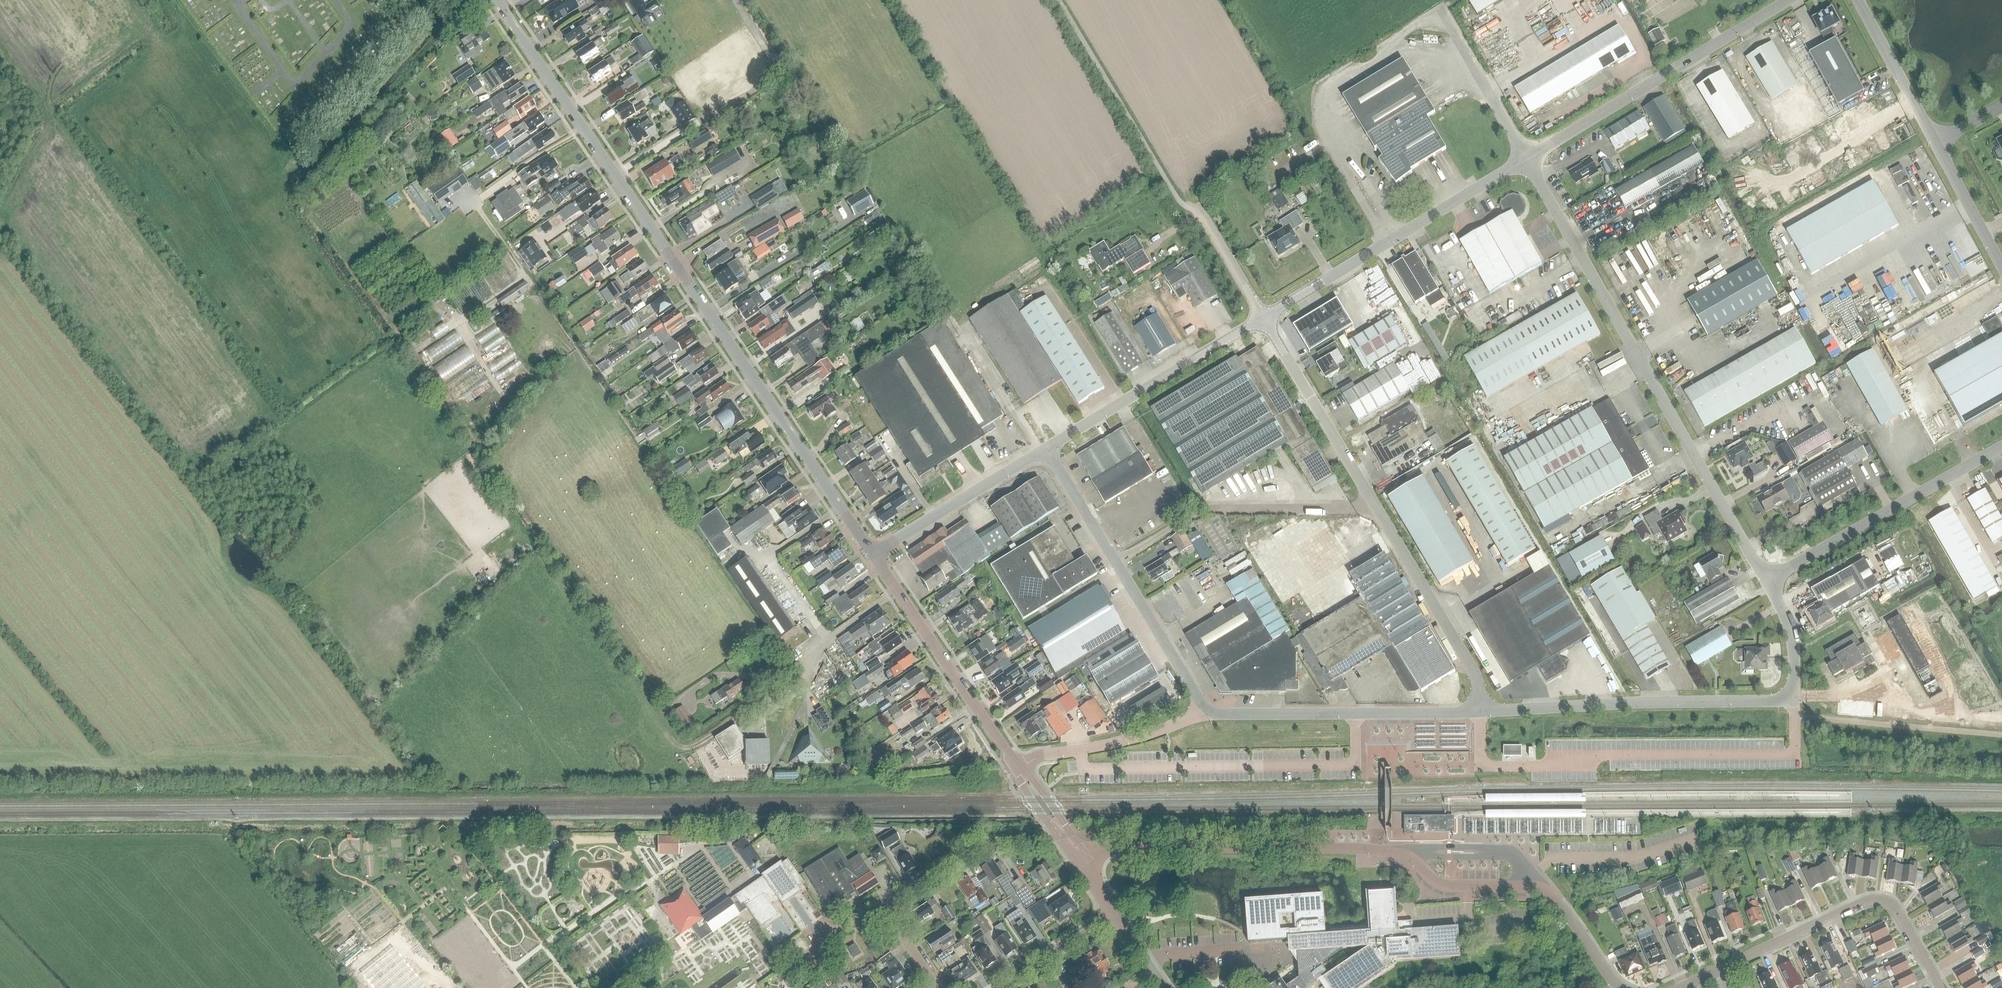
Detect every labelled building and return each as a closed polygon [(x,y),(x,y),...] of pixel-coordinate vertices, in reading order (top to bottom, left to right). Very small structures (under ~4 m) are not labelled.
[(574,8),(577,6),(574,2),(578,0),(559,0),(552,4),(553,6),(546,11),(553,22),(561,17),(562,18),(566,15),(565,14),(567,13),(567,12),(569,11),(570,12),(575,9),(574,8)] [(631,6),(640,20),(651,14),(645,5),(642,0),(631,6)] [(1476,18),(1508,0),(1468,0),(1466,1),(1476,18)] [(603,2),(596,6),(601,15),(608,10),(603,2)] [(593,8),(588,12),(591,17),(596,14),(593,8)] [(1827,44),(1809,54),(1837,106),(1863,92),(1835,39),(1836,38),(1831,28),(1839,23),(1831,9),(1813,19),(1821,33),(1827,44)] [(578,42),(585,38),(579,28),(587,23),(584,19),(576,24),(562,33),(568,43),(576,39),(578,42)] [(607,36),(619,29),(616,24),(604,31),(607,36)] [(1779,27),(1784,34),(1791,30),(1789,26),(1784,24),(1779,27)] [(1530,114),(1634,51),(1618,25),(1515,89),(1530,114)] [(1653,44),(1663,40),(1657,27),(1647,32),(1653,44)] [(475,34),(471,28),(454,40),(467,60),(482,51),(478,46),(489,38),(483,29),(475,34)] [(642,59),(653,51),(642,35),(631,43),(642,59)] [(591,45),(576,55),(583,65),(598,55),(595,50),(603,44),(600,39),(591,45)] [(1746,58),(1794,136),(1819,123),(1771,43),(1746,58)] [(595,83),(610,73),(607,68),(614,63),(611,58),(603,63),(588,73),(595,83)] [(657,58),(651,63),(657,72),(663,68),(657,58)] [(1402,60),(1341,96),(1374,149),(1376,148),(1382,157),(1378,160),(1396,184),(1412,172),(1410,170),(1446,149),(1427,117),(1434,113),(1402,60)] [(492,91),(499,86),(503,83),(503,84),(514,76),(504,61),(493,68),(489,71),(481,76),(492,91)] [(468,65),(458,72),(463,81),(474,74),(468,65)] [(1754,124),(1722,72),(1697,88),(1728,140),(1754,124)] [(605,98),(604,99),(607,104),(609,103),(610,105),(618,99),(619,100),(623,97),(622,96),(623,96),(623,95),(627,93),(628,92),(629,94),(638,88),(630,76),(621,82),(623,84),(622,85),(618,88),(618,87),(604,96),(605,98)] [(1343,93),(1367,80),(1365,76),(1341,88),(1343,93)] [(465,84),(471,92),(481,86),(475,77),(465,84)] [(666,77),(661,80),(664,85),(669,82),(666,77)] [(504,91),(498,95),(487,102),(487,103),(490,107),(491,109),(492,110),(501,104),(509,99),(511,103),(526,93),(519,83),(505,93),(504,91)] [(642,101),(648,97),(644,90),(633,96),(636,101),(634,102),(630,104),(629,104),(616,112),(617,113),(617,115),(618,117),(620,118),(622,121),(628,117),(629,118),(635,114),(646,107),(642,101)] [(1664,96),(1643,108),(1664,143),(1684,130),(1664,96)] [(508,111),(502,115),(507,122),(518,115),(520,119),(526,115),(525,114),(535,107),(529,97),(513,108),(508,111)] [(665,103),(669,109),(676,104),(673,98),(665,103)] [(695,119),(684,101),(671,110),(682,127),(695,119)] [(487,103),(478,109),(481,115),(491,109),(490,107),(487,103)] [(436,111),(428,113),(430,121),(438,119),(436,111)] [(1650,129),(1639,111),(1604,132),(1615,150),(1650,129)] [(503,136),(489,146),(489,147),(495,156),(506,148),(508,144),(527,130),(530,134),(536,130),(535,128),(544,122),(543,121),(543,119),(542,117),(540,117),(538,113),(503,136)] [(636,143),(637,145),(647,138),(644,132),(653,126),(649,119),(645,114),(638,119),(641,123),(638,125),(638,124),(627,131),(632,138),(631,139),(631,141),(633,144),(635,144),(636,143)] [(499,125),(492,130),(498,139),(511,130),(507,124),(501,128),(499,125)] [(388,128),(380,136),(382,138),(390,130),(388,128)] [(691,150),(710,139),(704,129),(685,140),(691,150)] [(447,151),(458,143),(449,130),(437,138),(447,151)] [(517,159),(527,153),(535,147),(538,151),(543,147),(542,146),(554,138),(554,137),(554,135),(552,131),(549,131),(549,130),(547,132),(546,130),(531,140),(521,146),(518,149),(513,153),(517,159)] [(705,151),(709,158),(719,151),(715,144),(705,151)] [(1625,208),(1704,164),(1694,147),(1615,191),(1625,208)] [(727,153),(713,161),(720,173),(734,165),(741,161),(734,149),(727,153)] [(668,161),(669,161),(666,163),(664,161),(644,174),(653,188),(674,175),(672,172),(675,170),(675,171),(684,164),(678,155),(668,161)] [(556,167),(551,159),(549,160),(547,157),(541,161),(540,160),(533,165),(518,175),(527,187),(537,180),(533,175),(538,172),(541,177),(545,175),(547,178),(553,174),(551,170),(556,167)] [(1581,162),(1582,164),(1569,172),(1576,183),(1589,175),(1590,177),(1598,172),(1589,157),(1581,162)] [(1607,176),(1616,171),(1609,159),(1600,164),(1607,176)] [(457,168),(428,188),(439,203),(468,183),(457,168)] [(486,171),(478,177),(481,181),(489,176),(486,171)] [(476,178),(471,180),(474,189),(479,187),(476,178)] [(568,181),(555,190),(557,191),(551,195),(558,205),(566,199),(570,196),(573,200),(590,188),(583,178),(571,186),(568,181)] [(409,185),(404,189),(409,196),(432,228),(444,220),(416,180),(409,185)] [(546,187),(550,193),(561,186),(557,180),(546,187)] [(662,200),(661,201),(664,205),(665,204),(667,206),(676,200),(679,203),(690,196),(688,194),(688,193),(694,190),(687,180),(684,182),(680,184),(681,184),(676,187),(667,192),(668,193),(661,198),(662,200)] [(1873,181),(1786,231),(1811,275),(1898,225),(1873,181)] [(757,209),(778,196),(771,186),(750,199),(757,209)] [(731,187),(715,197),(720,206),(736,196),(731,187)] [(504,223),(521,211),(517,206),(522,203),(513,189),(507,193),(506,191),(496,198),(497,199),(491,203),(504,223)] [(564,222),(575,215),(574,214),(576,213),(577,213),(582,213),(599,201),(592,190),(575,203),(569,207),(569,206),(558,214),(564,222)] [(855,215),(872,205),(864,192),(847,202),(855,215)] [(1283,194),(1282,194),(1271,201),(1278,211),(1289,204),(1283,194)] [(1480,230),(1459,241),(1489,294),(1516,279),(1542,264),(1517,219),(1519,217),(1524,213),(1525,207),(1524,201),(1519,197),(1513,195),(1507,197),(1503,201),(1501,207),(1503,213),(1504,216),(1489,225),(1480,230)] [(540,217),(554,208),(547,197),(533,207),(540,217)] [(686,215),(687,217),(678,223),(687,238),(697,232),(698,234),(711,226),(705,217),(717,210),(710,199),(686,215)] [(590,220),(587,215),(577,222),(579,224),(569,231),(573,238),(583,231),(582,229),(589,225),(594,232),(598,228),(599,228),(600,228),(601,228),(603,226),(604,225),(612,219),(605,209),(592,218),(590,220)] [(797,209),(781,218),(788,230),(804,221),(797,209)] [(1296,212),(1280,222),(1284,229),(1268,238),(1277,254),(1289,247),(1290,249),(1299,243),(1291,231),(1303,223),(1296,212)] [(870,214),(863,219),(867,224),(874,220),(870,214)] [(754,247),(783,230),(777,220),(748,236),(754,247)] [(620,239),(612,228),(600,236),(599,235),(591,240),(593,244),(592,244),(596,251),(597,250),(600,255),(608,249),(607,248),(620,239)] [(1133,274),(1150,264),(1142,250),(1135,238),(1132,239),(1110,252),(1104,241),(1089,250),(1090,252),(1089,253),(1089,254),(1091,253),(1102,273),(1124,259),(1133,274)] [(521,250),(528,259),(534,267),(547,257),(535,240),(521,250)] [(732,257),(725,247),(720,240),(702,252),(703,252),(708,258),(707,259),(708,261),(705,263),(710,271),(721,264),(732,257)] [(1920,248),(1923,253),(1935,246),(1932,241),(1920,248)] [(567,256),(572,263),(586,254),(581,246),(567,256)] [(635,253),(634,251),(633,250),(629,246),(616,255),(611,258),(612,260),(608,263),(616,274),(626,267),(624,265),(624,264),(626,264),(627,263),(628,262),(637,256),(635,254),(635,253)] [(558,249),(553,252),(558,258),(562,255),(558,249)] [(739,250),(733,254),(736,259),(743,255),(739,250)] [(1785,258),(1781,250),(1776,253),(1780,261),(1785,258)] [(1417,253),(1415,251),(1392,266),(1393,268),(1415,304),(1438,290),(1417,253)] [(1188,295),(1196,308),(1217,296),(1194,258),(1163,276),(1178,301),(1188,295)] [(726,270),(715,278),(725,292),(737,284),(748,277),(742,269),(741,267),(737,261),(736,259),(724,267),(726,270)] [(636,279),(638,278),(638,277),(647,271),(646,269),(646,268),(644,266),(643,265),(640,261),(626,270),(628,272),(619,278),(624,284),(632,278),(633,280),(635,279),(636,279)] [(1757,261),(1687,301),(1698,319),(1707,336),(1777,296),(1757,261)] [(464,270),(469,267),(466,262),(446,275),(448,278),(452,284),(466,274),(464,270)] [(605,271),(598,262),(587,270),(593,279),(605,271)] [(827,263),(806,276),(809,281),(830,268),(827,263)] [(554,290),(567,282),(563,275),(550,283),(554,290)] [(658,285),(651,275),(633,287),(618,298),(623,304),(637,294),(640,297),(641,298),(643,298),(646,296),(647,294),(646,293),(658,285)] [(769,277),(759,284),(760,286),(762,289),(772,282),(769,277)] [(529,289),(524,282),(497,301),(501,307),(484,319),(486,321),(482,324),(485,327),(488,325),(489,326),(506,314),(502,307),(525,291),(529,289)] [(614,300),(624,293),(616,282),(606,288),(614,300)] [(1129,289),(1126,284),(1117,289),(1121,294),(1129,289)] [(1014,291),(970,319),(1021,399),(1024,404),(1061,380),(1017,311),(1024,306),(1014,291)] [(749,296),(734,306),(745,321),(759,311),(757,309),(765,303),(757,292),(749,297),(749,296)] [(811,294),(803,300),(809,308),(817,302),(811,294)] [(1600,335),(1577,294),(1480,348),(1464,357),(1487,398),(1600,335)] [(1865,333),(1865,337),(1893,324),(1887,311),(1926,294),(1879,295),(1884,306),(1882,306),(1878,297),(1873,300),(1878,310),(1866,315),(1872,329),(1872,330),(1865,333)] [(782,295),(765,307),(765,308),(770,315),(772,314),(773,316),(782,310),(780,307),(787,303),(782,295)] [(670,305),(671,304),(669,301),(668,301),(664,296),(651,305),(650,304),(637,313),(642,322),(656,313),(658,317),(663,314),(664,312),(671,307),(670,305)] [(1063,326),(1044,297),(1020,313),(1078,404),(1102,389),(1063,326)] [(1105,303),(1102,298),(1095,302),(1098,307),(1105,303)] [(1293,325),(1293,326),(1309,352),(1353,326),(1337,299),(1293,325)] [(795,305),(786,311),(792,319),(801,314),(795,305)] [(1451,309),(1446,312),(1450,320),(1456,317),(1451,309)] [(1839,314),(1850,341),(1861,336),(1850,309),(1839,314)] [(612,320),(616,325),(630,315),(627,310),(612,320)] [(1503,328),(1523,317),(1519,310),(1499,322),(1503,328)] [(667,333),(671,330),(671,329),(682,321),(676,311),(661,322),(660,321),(651,328),(655,333),(663,327),(667,333)] [(1143,364),(1112,313),(1095,324),(1126,374),(1126,375),(1143,364)] [(1157,314),(1134,327),(1153,358),(1175,344),(1157,314)] [(748,325),(754,335),(755,335),(764,329),(765,331),(774,325),(768,316),(764,319),(762,317),(748,326),(748,325)] [(593,322),(589,317),(579,324),(583,331),(588,327),(588,326),(593,322)] [(623,330),(635,322),(631,317),(620,325),(623,330)] [(1390,317),(1348,342),(1364,368),(1406,343),(1390,317)] [(1981,325),(1991,341),(1933,374),(1963,427),(2001,404),(2001,329),(1995,317),(1981,325)] [(787,327),(783,321),(757,339),(764,349),(774,343),(785,335),(787,337),(795,332),(790,325),(787,327)] [(953,469),(947,461),(983,438),(996,429),(992,423),(1002,417),(941,321),(853,377),(908,464),(905,466),(920,490),(921,489),(920,489),(940,476),(939,476),(951,468),(952,469),(953,469)] [(1422,325),(1444,362),(1449,359),(1447,354),(1442,348),(1440,344),(1436,337),(1428,323),(1427,322),(1422,325)] [(449,332),(444,324),(430,333),(435,341),(449,332)] [(777,369),(786,362),(788,365),(793,361),(791,358),(797,354),(795,353),(804,347),(806,349),(805,350),(810,357),(804,360),(809,367),(818,360),(814,354),(815,354),(810,347),(810,346),(809,344),(826,333),(821,325),(812,331),(811,329),(782,349),(779,350),(778,351),(780,353),(770,359),(777,369)] [(494,326),(476,338),(481,346),(500,333),(494,326)] [(651,328),(638,336),(642,342),(655,333),(651,328)] [(1797,329),(1684,393),(1704,430),(1817,365),(1797,329)] [(1753,329),(1731,341),(1733,345),(1756,333),(1753,329)] [(462,341),(454,330),(418,354),(425,366),(462,341)] [(695,340),(690,332),(683,336),(683,335),(674,341),(673,340),(664,346),(668,352),(670,350),(672,353),(679,349),(681,351),(686,347),(685,346),(695,340)] [(505,341),(500,333),(481,347),(486,354),(505,341)] [(465,346),(432,367),(442,382),(475,360),(465,346)] [(664,346),(656,351),(661,358),(668,353),(668,352),(664,346)] [(707,357),(701,347),(689,356),(678,363),(683,370),(688,367),(691,371),(702,364),(701,362),(707,357)] [(1237,359),(1236,357),(1151,409),(1151,410),(1193,478),(1203,495),(1285,445),(1313,491),(1335,477),(1328,465),(1317,447),(1269,367),(1257,348),(1249,352),(1242,356),(1237,359)] [(1339,373),(1348,368),(1336,349),(1328,354),(1329,356),(1316,364),(1325,380),(1338,372),(1339,373)] [(517,357),(511,350),(487,366),(492,374),(517,357)] [(1907,411),(1872,350),(1846,365),(1880,424),(1881,426),(1907,411)] [(652,367),(644,374),(647,379),(656,372),(670,363),(665,356),(651,366),(652,367)] [(522,366),(516,359),(493,375),(498,383),(522,366)] [(805,373),(788,385),(795,394),(811,383),(809,379),(817,373),(820,377),(822,381),(830,375),(835,372),(826,359),(821,362),(813,367),(804,373),(805,373)] [(604,360),(597,366),(602,373),(609,367),(604,360)] [(670,363),(666,366),(653,375),(659,383),(676,371),(670,363)] [(478,364),(444,385),(456,401),(487,380),(478,364)] [(690,389),(701,381),(703,385),(709,380),(717,374),(716,371),(717,371),(712,364),(711,365),(711,364),(696,374),(696,375),(693,377),(691,374),(682,380),(686,387),(688,386),(690,389)] [(1409,390),(1394,364),(1372,377),(1342,395),(1357,421),(1409,390)] [(829,382),(831,385),(850,373),(846,367),(827,379),(829,382)] [(706,388),(693,397),(699,405),(711,397),(713,401),(730,390),(723,380),(707,391),(706,388)] [(856,393),(848,380),(841,385),(849,398),(856,393)] [(679,405),(692,396),(687,388),(673,397),(679,405)] [(809,412),(808,414),(811,418),(813,418),(814,419),(822,413),(825,418),(835,412),(828,401),(834,396),(832,392),(825,397),(824,395),(815,401),(816,403),(807,409),(809,412)] [(1632,479),(1649,469),(1609,399),(1592,409),(1504,458),(1544,529),(1632,479)] [(1480,400),(1474,403),(1481,420),(1487,418),(1480,400)] [(724,431),(726,430),(732,426),(732,427),(743,420),(732,403),(722,410),(722,411),(714,416),(724,431)] [(1414,410),(1410,412),(1407,407),(1385,420),(1382,420),(1381,426),(1382,427),(1367,436),(1374,447),(1371,449),(1382,467),(1427,440),(1417,422),(1418,417),(1414,410)] [(700,430),(712,421),(706,413),(694,421),(700,430)] [(855,429),(850,422),(848,423),(835,431),(840,438),(852,430),(852,431),(855,429)] [(1823,422),(1788,442),(1798,460),(1833,440),(1823,422)] [(643,431),(648,439),(659,432),(653,424),(643,431)] [(1152,475),(1124,427),(1077,456),(1105,503),(1152,475)] [(1436,430),(1429,434),(1436,450),(1444,446),(1436,430)] [(759,436),(757,432),(749,437),(745,431),(726,443),(735,455),(746,447),(750,452),(757,448),(765,443),(760,435),(759,436)] [(858,432),(851,437),(855,443),(862,438),(858,432)] [(1858,439),(1802,471),(1822,506),(1857,486),(1847,469),(1860,461),(1868,457),(1858,439)] [(1774,440),(1771,441),(1772,442),(1767,445),(1772,454),(1775,451),(1774,450),(1776,449),(1786,443),(1774,440)] [(878,446),(874,441),(864,447),(868,453),(878,446)] [(846,446),(835,453),(844,466),(855,459),(850,451),(855,448),(851,443),(846,446)] [(1784,467),(1796,460),(1787,443),(1786,443),(1776,449),(1774,450),(1775,451),(1776,454),(1784,467)] [(1746,461),(1752,457),(1744,444),(1726,455),(1734,468),(1740,464),(1742,468),(1748,464),(1746,461)] [(880,446),(868,454),(874,462),(885,454),(880,446)] [(1473,446),(1444,462),(1507,569),(1536,552),(1473,446)] [(728,457),(722,448),(710,456),(717,465),(728,457)] [(770,450),(743,468),(746,473),(759,464),(762,468),(763,467),(764,468),(766,466),(766,465),(776,459),(770,450)] [(675,477),(691,467),(686,459),(670,469),(675,477)] [(694,467),(699,474),(709,467),(704,460),(694,467)] [(1763,461),(1756,466),(1754,463),(1748,466),(1755,477),(1768,469),(1763,461)] [(849,474),(856,485),(871,475),(866,468),(870,466),(867,462),(864,465),(863,464),(849,474)] [(782,476),(786,473),(781,466),(758,481),(768,496),(780,487),(780,486),(786,482),(782,476)] [(892,467),(890,468),(882,474),(886,479),(896,472),(892,467)] [(741,479),(745,486),(756,478),(751,472),(741,479)] [(856,485),(863,495),(878,485),(873,479),(877,476),(874,472),(871,475),(856,485)] [(897,473),(887,480),(890,484),(892,485),(901,479),(897,473)] [(1439,473),(1436,476),(1443,486),(1447,483),(1439,473)] [(990,508),(1010,539),(1058,508),(1038,477),(990,508)] [(1421,477),(1388,496),(1442,586),(1474,567),(1421,477)] [(1800,494),(1797,490),(1792,479),(1780,485),(1759,497),(1767,511),(1787,499),(1788,501),(1794,503),(1798,500),(1800,494)] [(878,485),(863,495),(870,506),(885,496),(880,489),(884,487),(881,483),(878,485)] [(762,493),(757,485),(744,493),(750,501),(762,493)] [(799,497),(800,494),(798,491),(795,490),(793,487),(780,496),(779,494),(762,506),(767,513),(781,503),(780,503),(783,500),(787,506),(800,497),(799,497)] [(909,488),(903,492),(913,507),(919,503),(909,488)] [(1992,544),(2001,538),(2001,521),(1985,490),(1967,500),(1992,544)] [(899,506),(907,501),(900,491),(882,504),(885,508),(876,514),(879,517),(878,519),(880,521),(881,522),(883,523),(890,518),(892,519),(894,517),(894,516),(897,514),(893,509),(898,505),(899,506)] [(1632,504),(1609,517),(1611,522),(1634,509),(1632,504)] [(740,545),(773,523),(767,513),(762,506),(748,516),(729,529),(740,545)] [(701,518),(707,514),(702,508),(697,512),(701,518)] [(1942,514),(1929,522),(1973,600),(1996,587),(1951,508),(1942,514)] [(716,509),(694,524),(716,556),(731,546),(722,533),(729,529),(716,509)] [(788,529),(782,533),(786,540),(796,533),(796,534),(804,528),(804,529),(817,520),(816,518),(816,517),(814,514),(813,514),(809,509),(803,513),(801,509),(783,521),(788,529)] [(1654,536),(1661,532),(1667,543),(1686,532),(1683,525),(1685,524),(1678,511),(1662,520),(1657,510),(1644,517),(1644,518),(1654,536)] [(1587,534),(1609,523),(1607,518),(1585,528),(1587,534)] [(942,581),(944,580),(948,577),(951,582),(962,574),(963,574),(989,557),(986,553),(1008,540),(999,525),(976,538),(964,521),(947,532),(944,528),(934,534),(907,552),(923,576),(920,578),(928,591),(937,585),(939,584),(941,583),(942,581)] [(1643,524),(1635,529),(1642,540),(1650,536),(1643,524)] [(1054,528),(1053,527),(989,566),(1016,610),(1022,620),(1096,574),(1085,556),(1074,563),(1073,563),(1072,561),(1071,560),(1069,557),(1052,529),(1054,528)] [(810,534),(799,542),(803,548),(814,540),(820,549),(833,540),(827,533),(826,534),(823,529),(812,536),(810,534)] [(1193,545),(1183,530),(1171,537),(1180,553),(1193,545)] [(1197,531),(1188,537),(1202,561),(1211,555),(1197,531)] [(1570,556),(1582,577),(1613,559),(1601,538),(1570,556)] [(1892,546),(1880,553),(1890,572),(1902,565),(1892,546)] [(823,552),(815,558),(809,562),(814,569),(828,559),(834,568),(846,560),(838,547),(825,556),(823,552)] [(815,558),(811,552),(801,559),(805,565),(809,562),(815,558)] [(1161,560),(1145,569),(1153,582),(1161,576),(1164,581),(1167,582),(1174,577),(1174,575),(1172,570),(1169,572),(1163,564),(1172,559),(1168,553),(1160,559),(1161,560)] [(1534,575),(1469,614),(1471,616),(1510,683),(1537,667),(1546,682),(1566,670),(1568,661),(1561,659),(1558,654),(1590,636),(1549,567),(1541,553),(1526,562),(1534,575)] [(1707,576),(1713,587),(1724,580),(1718,570),(1723,567),(1719,561),(1720,559),(1719,559),(1720,557),(1716,556),(1715,553),(1698,562),(1707,576)] [(1301,634),(1296,638),(1301,646),(1305,654),(1303,655),(1325,691),(1330,688),(1332,691),(1345,690),(1348,689),(1341,676),(1383,651),(1408,693),(1416,692),(1419,690),(1421,693),(1455,672),(1429,629),(1384,554),(1350,575),(1359,591),(1354,595),(1357,600),(1301,634)] [(786,655),(808,639),(798,625),(795,627),(747,558),(727,571),(768,631),(775,642),(776,641),(786,655)] [(845,585),(844,583),(857,574),(850,565),(823,583),(829,592),(838,586),(840,589),(845,585)] [(1829,614),(1868,592),(1853,565),(1810,589),(1820,606),(1804,614),(1811,630),(1832,619),(1829,614)] [(1885,582),(1890,594),(1918,580),(1913,568),(1885,582)] [(1237,604),(1185,636),(1217,687),(1217,688),(1216,688),(1216,689),(1219,695),(1224,695),(1232,695),(1232,693),(1286,692),(1286,691),(1298,691),(1298,681),(1296,681),(1296,654),(1297,653),(1285,633),(1290,631),(1257,578),(1252,569),(1226,585),(1237,604)] [(1635,595),(1619,569),(1591,586),(1621,638),(1646,681),(1671,667),(1645,624),(1655,619),(1639,592),(1635,595)] [(814,579),(819,585),(832,577),(828,570),(814,579)] [(966,575),(962,578),(962,579),(966,585),(967,586),(972,582),(970,580),(976,576),(972,572),(967,575),(966,575)] [(935,598),(937,602),(937,603),(938,606),(940,606),(941,607),(953,599),(956,599),(960,597),(956,591),(966,585),(962,579),(952,585),(935,598)] [(1727,579),(1724,580),(1713,587),(1684,603),(1696,625),(1739,600),(1727,579)] [(861,605),(860,603),(871,595),(865,585),(847,597),(845,594),(832,603),(842,616),(854,607),(856,609),(861,605)] [(1131,634),(1127,637),(1124,631),(1096,586),(1027,628),(1039,649),(1058,679),(1078,667),(1084,677),(1090,674),(1109,705),(1110,705),(1110,704),(1156,676),(1156,677),(1156,676),(1156,675),(1131,634)] [(822,600),(827,606),(839,598),(835,592),(822,600)] [(969,627),(973,624),(968,617),(973,614),(978,621),(987,614),(977,599),(959,612),(959,611),(948,619),(958,634),(969,627)] [(890,624),(880,609),(861,622),(862,623),(848,632),(853,640),(867,631),(871,637),(890,624)] [(1900,616),(1886,623),(1916,676),(1929,669),(1930,668),(1900,616)] [(1020,635),(1015,629),(1014,628),(1009,632),(1014,639),(1020,635)] [(1724,649),(1730,646),(1726,639),(1720,628),(1685,648),(1696,666),(1724,649)] [(882,641),(880,637),(868,645),(873,654),(881,648),(886,654),(901,644),(900,642),(900,641),(899,639),(897,638),(893,633),(882,641)] [(1874,663),(1870,655),(1872,655),(1865,643),(1861,646),(1859,642),(1854,634),(1825,651),(1829,659),(1832,662),(1827,665),(1833,676),(1844,670),(1846,673),(1852,669),(1855,674),(1874,663)] [(995,649),(986,635),(967,648),(977,662),(995,649),(997,651),(1006,645),(1004,642),(995,649)] [(1025,643),(1020,635),(1006,645),(1011,653),(1025,643)] [(1766,656),(1769,656),(1769,646),(1758,646),(1758,649),(1745,649),(1745,662),(1741,662),(1742,674),(1754,674),(1754,670),(1766,670),(1766,656)] [(895,658),(894,659),(893,660),(893,661),(886,665),(889,670),(885,673),(887,680),(893,677),(901,672),(900,670),(913,662),(906,652),(898,657),(896,657),(895,658)] [(1001,671),(1008,667),(1004,661),(1002,662),(997,655),(993,658),(983,665),(980,667),(987,677),(1000,669),(1001,671)] [(868,671),(880,663),(876,657),(864,665),(868,671)] [(1043,669),(1038,662),(1025,671),(1030,678),(1043,669)] [(884,669),(881,664),(864,675),(867,680),(884,669)] [(1020,673),(1014,664),(1002,672),(1003,673),(990,682),(998,694),(1012,685),(1009,681),(1020,673)] [(906,676),(905,678),(899,682),(897,679),(892,682),(885,687),(889,693),(890,695),(902,687),(905,692),(911,688),(911,689),(924,680),(917,670),(909,675),(907,675),(906,676)] [(1075,674),(1069,678),(1075,688),(1082,684),(1075,674)] [(1053,684),(1048,677),(1036,685),(1042,694),(1054,686),(1053,684)] [(1023,684),(1024,685),(1002,699),(1008,709),(1024,698),(1022,694),(1036,684),(1032,678),(1023,684)] [(730,683),(710,696),(716,704),(727,697),(729,699),(737,694),(736,693),(743,688),(738,681),(731,685),(730,683)] [(1060,683),(1056,686),(1062,695),(1069,691),(1062,682),(1060,683)] [(885,698),(890,695),(889,693),(885,687),(879,690),(885,698)] [(931,694),(926,688),(918,693),(919,694),(898,708),(896,704),(888,710),(894,720),(917,705),(922,713),(927,709),(927,708),(938,701),(933,693),(931,694)] [(1164,689),(1130,711),(1135,719),(1169,698),(1164,689)] [(871,695),(875,702),(880,698),(875,692),(871,695)] [(1069,694),(1057,702),(1066,716),(1078,708),(1069,694)] [(887,700),(877,707),(881,713),(891,706),(887,700)] [(1080,709),(1092,726),(1104,718),(1092,701),(1080,709)] [(1058,738),(1071,730),(1053,703),(1034,716),(1031,713),(1017,722),(1023,730),(1024,729),(1030,737),(1040,731),(1042,731),(1044,729),(1045,727),(1046,727),(1041,720),(1045,718),(1058,738)] [(682,705),(672,712),(681,726),(689,720),(691,719),(682,705)] [(816,714),(812,717),(819,728),(830,721),(821,707),(815,711),(816,714)] [(930,713),(911,726),(916,733),(929,724),(933,730),(939,726),(937,724),(949,716),(944,709),(941,711),(939,707),(930,713)] [(743,766),(768,764),(766,739),(755,739),(744,740),(738,730),(735,725),(714,738),(727,760),(742,750),(743,766)] [(800,763),(831,762),(808,725),(806,736),(801,736),(787,764),(794,758),(800,763)] [(903,738),(913,731),(910,727),(900,734),(903,738)] [(1073,729),(1067,733),(1070,738),(1076,734),(1073,729)] [(956,737),(952,732),(936,742),(937,743),(929,747),(933,753),(940,748),(944,754),(947,752),(949,756),(958,751),(955,747),(960,743),(959,742),(959,740),(957,738),(956,737)] [(926,743),(922,738),(912,745),(916,750),(926,743)] [(913,751),(908,744),(903,747),(909,754),(913,751)] [(929,754),(924,746),(912,754),(918,762),(929,754)] [(1504,756),(1521,756),(1521,747),(1504,747),(1504,756)] [(1453,816),(1420,817),(1420,819),(1444,819),(1444,832),(1424,832),(1424,834),(1453,834),(1453,816)] [(1412,819),(1412,817),(1404,817),(1403,834),(1420,834),(1420,833),(1412,833),(1412,831),(1404,831),(1404,819),(1412,819)] [(1444,832),(1444,819),(1420,819),(1420,817),(1412,817),(1412,819),(1404,819),(1404,831),(1412,831),(1412,833),(1420,833),(1420,834),(1420,835),(1424,835),(1424,834),(1424,832),(1444,832)] [(877,838),(884,849),(899,840),(893,829),(877,838)] [(867,843),(871,840),(867,833),(863,836),(867,843)] [(705,835),(678,838),(678,846),(705,843),(705,835)] [(678,838),(658,837),(657,854),(678,854),(678,846),(678,838)] [(744,838),(733,846),(750,870),(755,867),(755,868),(758,866),(757,865),(761,862),(744,838)] [(903,847),(901,844),(891,850),(893,853),(897,860),(896,860),(900,866),(905,873),(915,867),(911,859),(911,858),(909,855),(908,855),(907,854),(903,847)] [(728,847),(706,850),(722,871),(737,861),(728,847)] [(869,873),(866,869),(867,868),(863,862),(858,854),(848,861),(839,848),(803,870),(819,896),(821,895),(830,908),(840,902),(845,899),(846,900),(847,902),(851,899),(850,896),(849,895),(852,893),(855,891),(858,897),(878,884),(870,873),(869,873)] [(1798,859),(1793,848),(1788,850),(1793,861),(1798,859)] [(872,854),(877,862),(884,857),(879,849),(872,854)] [(1861,877),(1863,861),(1856,860),(1857,855),(1850,854),(1847,875),(1861,877)] [(1783,861),(1789,874),(1796,871),(1790,857),(1783,861)] [(1828,857),(1821,860),(1823,865),(1817,867),(1824,883),(1837,877),(1828,857)] [(1871,862),(1863,861),(1861,877),(1876,879),(1879,858),(1871,857),(1871,862)] [(667,900),(660,906),(680,935),(690,927),(697,937),(698,939),(700,941),(705,937),(740,914),(747,909),(745,907),(747,906),(761,926),(777,914),(771,907),(779,902),(781,905),(782,905),(779,901),(787,895),(797,888),(800,892),(801,891),(798,887),(804,883),(787,859),(781,863),(780,861),(779,862),(781,864),(768,873),(763,877),(761,875),(760,875),(761,877),(754,882),(734,897),(706,916),(703,918),(683,890),(667,900)] [(1886,881),(1900,883),(1903,866),(1895,865),(1896,860),(1889,859),(1886,881)] [(992,861),(981,868),(991,883),(996,879),(1007,896),(1014,892),(1009,883),(1012,881),(1006,872),(1001,875),(992,861)] [(1918,863),(1910,862),(1910,867),(1903,866),(1900,883),(1915,885),(1918,863)] [(1037,877),(1043,886),(1054,879),(1045,864),(1029,874),(1033,880),(1037,877)] [(1760,881),(1767,878),(1762,865),(1755,867),(1760,881)] [(1811,889),(1824,883),(1817,867),(1810,871),(1808,866),(1802,870),(1811,889)] [(1688,876),(1692,887),(1706,882),(1702,870),(1688,876)] [(1744,880),(1742,873),(1734,876),(1737,882),(1744,880)] [(977,891),(967,877),(957,883),(970,903),(976,899),(979,904),(987,898),(981,889),(977,891)] [(1681,889),(1677,877),(1659,884),(1664,896),(1670,893),(1669,892),(1675,889),(1676,891),(1681,889)] [(1795,880),(1789,883),(1791,888),(1784,891),(1791,906),(1805,900),(1795,880)] [(1920,893),(1927,906),(1942,898),(1938,891),(1942,889),(1938,882),(1920,893)] [(1015,892),(1026,909),(1035,902),(1024,886),(1015,892)] [(1760,899),(1765,897),(1762,888),(1756,890),(1760,899)] [(1248,934),(1248,943),(1296,939),(1300,939),(1301,945),(1301,951),(1297,951),(1299,978),(1287,986),(1287,987),(1286,987),(1281,980),(1270,987),(1306,987),(1318,980),(1322,977),(1327,974),(1321,964),(1343,949),(1372,947),(1323,979),(1322,977),(1318,980),(1323,987),(1363,987),(1394,967),(1392,964),(1396,962),(1459,957),(1459,944),(1463,944),(1463,938),(1458,939),(1457,928),(1406,932),(1405,924),(1402,924),(1398,925),(1395,889),(1366,891),(1368,925),(1325,928),(1322,894),(1293,897),(1293,900),(1249,904),(1251,933),(1248,934)] [(1778,912),(1791,906),(1784,891),(1778,894),(1776,889),(1769,893),(1778,912)] [(1724,905),(1719,891),(1712,893),(1717,908),(1724,905)] [(1628,894),(1633,904),(1638,902),(1634,892),(1628,894)] [(1021,903),(1014,893),(1008,897),(1015,907),(1021,903)] [(1751,910),(1746,912),(1751,926),(1763,922),(1760,915),(1761,915),(1759,907),(1758,907),(1753,896),(1746,899),(1751,910)] [(1070,916),(1069,915),(1075,911),(1076,909),(1076,907),(1075,905),(1073,905),(1071,905),(1066,897),(1050,908),(1044,898),(1027,910),(1034,921),(1045,913),(1048,918),(1054,914),(1059,923),(1070,916)] [(1934,919),(1953,908),(1949,901),(1945,904),(1942,898),(1927,906),(1934,919)] [(1966,906),(1961,898),(1953,903),(1957,911),(1966,906)] [(937,904),(933,899),(926,904),(911,913),(918,924),(932,914),(929,909),(937,904)] [(1726,905),(1728,911),(1724,912),(1726,918),(1726,919),(1726,920),(1727,922),(1728,923),(1731,933),(1733,932),(1735,933),(1737,932),(1738,930),(1743,928),(1738,913),(1736,908),(1732,899),(1727,901),(1728,904),(1726,905)] [(955,917),(947,905),(940,910),(948,922),(955,917)] [(1962,918),(1971,913),(1966,906),(1958,911),(1962,918)] [(1623,918),(1619,907),(1610,911),(1614,922),(1623,918)] [(1018,910),(1014,912),(1006,918),(1023,944),(1025,943),(1026,944),(1030,941),(1029,940),(1034,937),(1035,937),(1030,929),(1029,926),(1027,925),(1018,910)] [(1712,942),(1723,938),(1720,930),(1721,929),(1717,921),(1719,921),(1715,910),(1708,913),(1707,915),(1711,923),(1704,926),(1708,935),(1709,934),(1712,942)] [(977,911),(972,915),(975,919),(980,915),(977,911)] [(974,920),(984,935),(992,930),(982,915),(980,915),(975,919),(974,920)] [(1654,919),(1658,928),(1665,925),(1661,916),(1654,919)] [(1939,927),(1947,941),(1962,932),(1958,925),(1962,923),(1958,916),(1939,927)] [(1684,935),(1688,943),(1689,943),(1692,950),(1703,946),(1692,921),(1687,923),(1691,932),(1684,935)] [(1873,943),(1889,935),(1883,922),(1863,932),(1866,938),(1870,936),(1873,943)] [(1000,924),(994,928),(1000,938),(995,941),(1005,956),(1016,949),(1010,940),(1011,939),(1007,933),(1007,934),(1000,924)] [(1674,926),(1667,928),(1671,937),(1667,939),(1675,957),(1685,953),(1674,926)] [(953,943),(948,936),(949,936),(945,929),(926,942),(933,952),(940,947),(942,950),(953,943)] [(987,968),(990,966),(990,964),(995,961),(989,952),(990,952),(988,948),(991,946),(980,929),(970,936),(979,948),(980,947),(981,949),(975,954),(977,957),(977,959),(978,959),(984,968),(986,967),(987,968)] [(1962,932),(1947,941),(1954,953),(1973,942),(1969,935),(1965,938),(1962,932)] [(1985,934),(1975,940),(1978,946),(1989,940),(1985,934)] [(1666,960),(1662,952),(1654,935),(1639,941),(1650,965),(1657,962),(1658,964),(1659,963),(1661,963),(1663,962),(1664,961),(1666,960)] [(1895,949),(1889,935),(1873,943),(1877,949),(1872,951),(1876,958),(1895,949)] [(1857,951),(1852,940),(1845,943),(1850,954),(1857,951)] [(959,943),(953,946),(956,952),(962,949),(959,943)] [(1839,956),(1836,949),(1835,949),(1832,943),(1821,948),(1827,961),(1824,963),(1828,971),(1836,967),(1836,966),(1842,963),(1839,956)] [(853,958),(861,954),(854,944),(847,948),(853,958)] [(361,973),(373,987),(426,987),(392,947),(361,973)] [(1971,953),(1974,959),(1984,953),(1981,948),(1971,953)] [(942,963),(945,961),(949,968),(953,965),(955,967),(947,973),(955,986),(966,979),(951,957),(946,950),(937,956),(942,963)] [(1064,984),(1067,987),(1075,987),(1073,985),(1084,977),(1081,973),(1087,970),(1088,972),(1087,972),(1090,977),(1091,976),(1092,978),(1099,973),(1101,976),(1107,972),(1104,967),(1107,965),(1106,964),(1107,962),(1105,959),(1103,959),(1102,958),(1097,950),(1081,961),(1082,962),(1070,970),(1075,977),(1064,984)] [(890,987),(895,987),(909,978),(901,967),(899,964),(898,964),(890,953),(880,960),(883,965),(886,963),(890,970),(881,976),(890,987)] [(1633,975),(1634,973),(1644,969),(1637,953),(1620,961),(1620,962),(1620,963),(1621,967),(1623,968),(1626,977),(1627,976),(1629,976),(1633,975)] [(1820,987),(1832,987),(1833,987),(1825,971),(1821,973),(1818,966),(1815,959),(1814,959),(1811,953),(1800,958),(1806,971),(1804,972),(1807,979),(1814,976),(1820,987)] [(966,979),(976,973),(967,959),(959,965),(957,963),(959,961),(955,954),(951,957),(966,979)] [(1891,970),(1894,977),(1910,970),(1903,956),(1884,965),(1887,972),(1891,970)] [(1875,964),(1873,958),(1862,963),(1865,969),(1875,964)] [(1972,970),(1976,968),(1973,961),(1954,972),(1961,985),(1976,976),(1972,970)] [(1798,974),(1797,975),(1794,968),(1793,969),(1790,962),(1785,965),(1783,964),(1781,966),(1780,967),(1779,968),(1785,982),(1786,981),(1789,987),(1794,987),(1803,984),(1798,974)] [(1880,972),(1875,964),(1865,969),(1869,977),(1880,972)] [(1839,970),(1844,981),(1853,977),(1848,966),(1839,970)] [(867,967),(860,972),(864,977),(871,973),(867,967)] [(1897,983),(1893,985),(1894,987),(1904,987),(1916,983),(1910,970),(1894,977),(1897,983)] [(840,984),(846,980),(840,972),(834,975),(840,984)] [(1773,978),(1772,979),(1769,972),(1758,978),(1763,987),(1777,987),(1776,986),(1773,978)] [(831,976),(823,981),(827,987),(835,981),(831,976)] [(1976,976),(1961,985),(1963,987),(1985,987),(1987,987),(1984,980),(1979,983),(1976,976)] [(855,985),(858,987),(875,987),(868,978),(862,983),(861,981),(855,985)] [(2001,985),(2001,983),(1999,979),(1989,985),(1991,987),(1997,987),(2001,985)]
